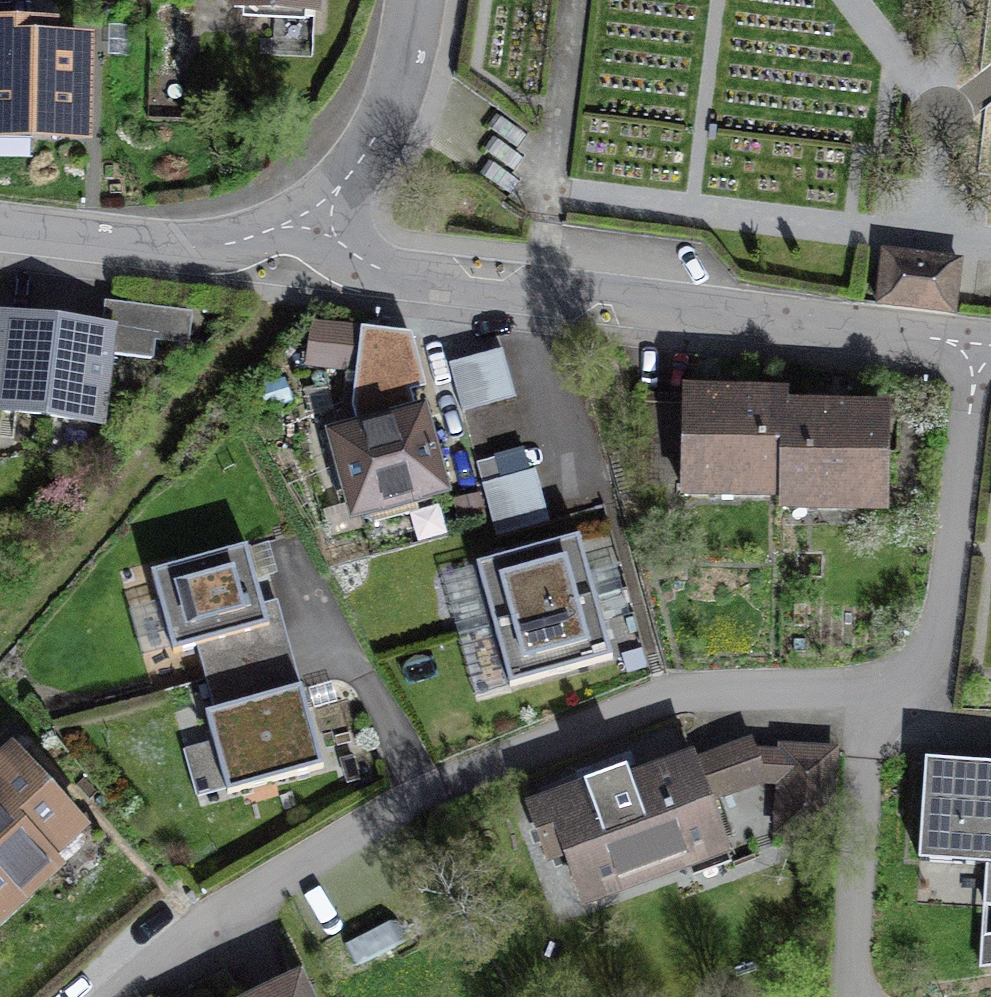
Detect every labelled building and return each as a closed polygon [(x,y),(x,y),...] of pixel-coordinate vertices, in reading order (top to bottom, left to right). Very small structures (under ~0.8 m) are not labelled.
[(234,7),(315,11),(316,0),(235,0),(234,7)] [(82,133),(84,50),(48,50),(48,35),(0,34),(0,132),(82,133)] [(882,274),(878,306),(953,315),(957,282),(882,274)] [(0,365),(0,410),(99,422),(110,334),(171,341),(174,312),(106,304),(103,330),(6,319),(0,365)] [(358,371),(363,331),(313,325),(309,365),(358,371)] [(502,350),(449,365),(462,411),(515,397),(502,350)] [(783,487),(785,487),(787,416),(787,404),(746,403),(746,393),(718,393),(718,403),(639,401),(638,483),(783,487)] [(827,417),(787,416),(785,487),(785,499),(885,500),(887,418),(855,417),(856,407),(827,407),(827,417)] [(354,437),(340,441),(359,509),(436,488),(418,420),(388,429),(384,414),(350,423),(354,437)] [(535,470),(482,485),(496,536),(549,522),(535,470)] [(477,566),(493,626),(595,598),(579,538),(477,566)] [(173,653),(197,647),(206,679),(276,660),(247,547),(152,573),(173,653)] [(595,598),(493,626),(510,687),(612,659),(595,598)] [(301,688),(285,692),(276,660),(206,679),(215,712),(206,714),(228,794),(323,768),(301,688)] [(566,854),(581,896),(688,857),(684,844),(718,831),(702,788),(758,767),(750,744),(633,789),(626,769),(530,808),(549,860),(566,854)] [(783,749),(778,831),(829,834),(834,752),(783,749)] [(53,859),(45,850),(78,820),(20,757),(0,776),(0,909),(53,859)] [(990,906),(990,765),(926,761),(919,861),(986,865),(984,905),(990,906)] [(279,996),(300,996),(296,989),(279,996)]
